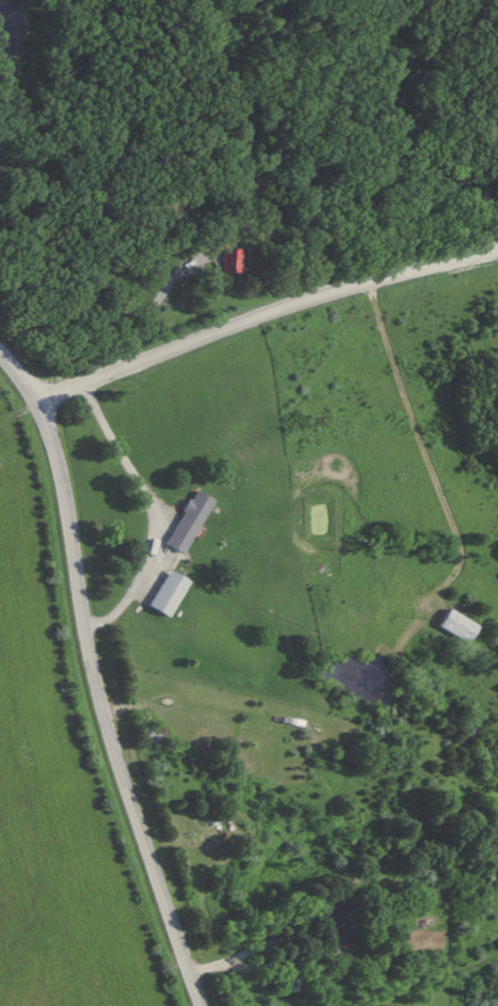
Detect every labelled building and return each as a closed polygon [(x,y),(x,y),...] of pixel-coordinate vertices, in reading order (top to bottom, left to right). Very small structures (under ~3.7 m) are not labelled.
[(242,249),(221,249),(221,273),(242,273),(242,249)] [(184,552),(214,499),(195,489),(165,542),(184,552)] [(150,607),(172,616),(187,578),(166,569),(150,607)] [(467,643),(478,625),(449,609),(439,627),(467,643)]
